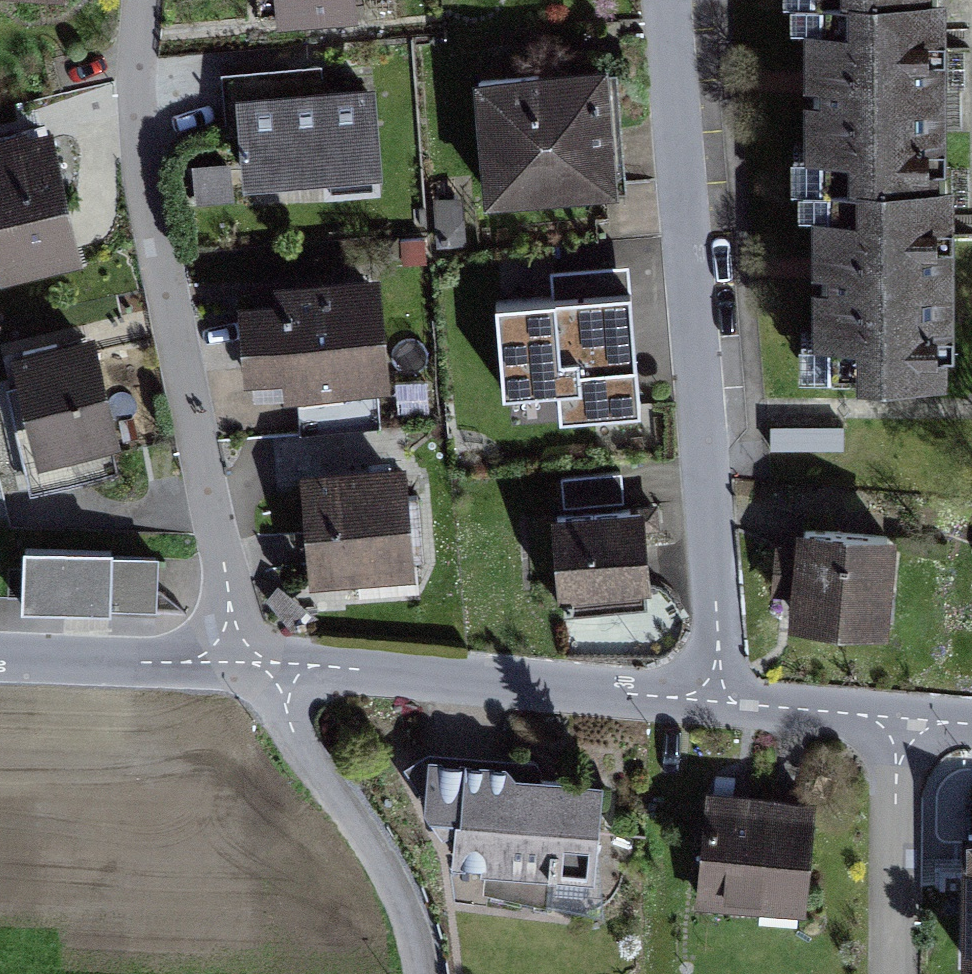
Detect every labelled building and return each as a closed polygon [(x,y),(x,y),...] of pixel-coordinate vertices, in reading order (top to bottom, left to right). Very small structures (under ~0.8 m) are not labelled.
[(344,19),(343,0),(258,0),(260,24),(344,19)] [(916,0),(776,0),(782,172),(921,168),(916,0)] [(594,65),(465,74),(474,201),(603,192),(594,65)] [(376,172),(370,85),(224,96),(230,183),(376,172)] [(0,130),(0,271),(72,255),(43,121),(0,130)] [(921,168),(782,172),(788,375),(927,371),(921,168)] [(380,392),(369,275),(263,285),(264,305),(230,308),(237,381),(273,377),(275,403),(380,392)] [(517,397),(615,388),(606,287),(508,296),(517,397)] [(86,326),(4,344),(29,458),(111,441),(86,326)] [(396,449),(290,459),(302,591),(409,581),(396,449)] [(632,510),(540,519),(550,621),(642,612),(632,510)] [(885,541),(783,530),(773,629),(874,640),(885,541)] [(94,556),(3,557),(4,617),(94,617),(94,556)] [(505,758),(420,752),(416,804),(442,865),(593,877),(601,776),(505,768),(505,758)] [(809,806),(702,796),(691,917),(798,927),(809,806)] [(946,834),(946,973),(971,973),(971,834),(946,834)]
